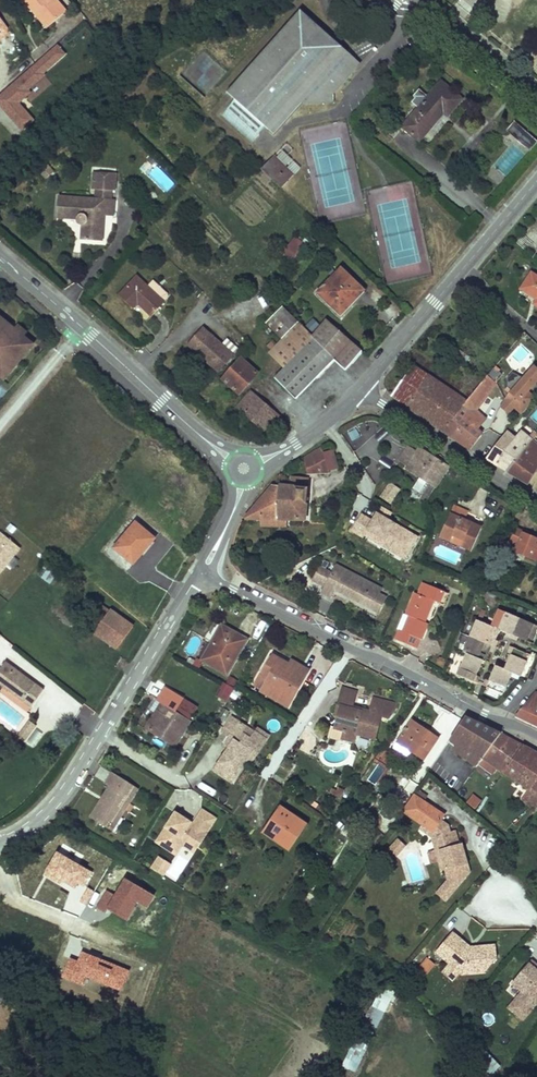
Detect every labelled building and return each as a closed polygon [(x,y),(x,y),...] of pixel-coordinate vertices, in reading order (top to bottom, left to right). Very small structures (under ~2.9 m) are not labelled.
[(51,25),(67,12),(57,0),(23,0),(33,13),(38,9),(51,25)] [(47,28),(51,25),(38,9),(33,13),(47,28)] [(333,94),(351,74),(338,63),(347,52),(301,11),(227,93),(235,100),(222,115),(252,142),(266,127),(274,135),(303,103),(333,102),(333,94)] [(0,92),(0,106),(21,130),(35,119),(17,99),(68,55),(57,42),(0,92)] [(351,74),(360,64),(347,52),(338,63),(351,74)] [(440,81),(428,96),(417,108),(402,126),(420,141),(443,113),(448,116),(462,99),(440,81)] [(411,102),(417,108),(428,96),(421,90),(411,102)] [(530,151),(536,143),(536,140),(515,120),(506,130),(515,138),(530,151)] [(530,151),(515,138),(489,169),(504,182),(530,151)] [(285,144),(273,157),(287,169),(281,175),(288,182),(300,168),(288,156),(293,151),(285,144)] [(287,169),(273,157),(261,169),(281,188),(288,182),(281,175),(287,169)] [(116,191),(117,175),(95,174),(94,190),(98,190),(113,191),(116,191)] [(112,201),(113,191),(98,190),(97,200),(112,201)] [(83,224),(82,239),(103,240),(105,215),(114,216),(116,201),(112,201),(97,200),(59,197),(58,217),(77,218),(79,221),(81,222),(82,223),(83,224)] [(285,257),(291,262),(295,257),(289,251),(285,257)] [(348,300),(351,303),(364,290),(342,268),(318,293),(336,311),(348,300)] [(533,274),(523,290),(536,299),(536,276),(533,274)] [(136,277),(119,296),(132,309),(138,303),(152,316),(164,303),(163,302),(167,298),(167,295),(159,287),(154,293),(136,277)] [(340,315),(351,303),(348,300),(336,311),(340,315)] [(282,307),(266,324),(282,340),(268,354),(284,369),(274,379),(297,401),(335,362),(346,372),(363,354),(328,320),(312,336),(282,307)] [(33,345),(23,337),(14,329),(0,318),(0,376),(4,379),(33,345)] [(23,337),(27,333),(17,325),(14,329),(23,337)] [(187,346),(218,374),(235,356),(204,327),(187,346)] [(470,359),(458,349),(453,354),(465,365),(470,359)] [(242,358),(221,380),(240,398),(260,375),(242,358)] [(414,365),(392,396),(444,431),(457,414),(467,402),(414,365)] [(534,365),(520,381),(508,396),(518,404),(514,408),(520,413),(523,415),(536,399),(529,392),(536,383),(536,368),(534,365)] [(508,396),(520,381),(511,373),(498,387),(508,396)] [(457,414),(476,429),(484,418),(482,417),(487,411),(479,405),(496,384),(488,376),(467,402),(457,414)] [(237,407),(267,434),(282,417),(251,390),(237,407)] [(518,404),(508,396),(503,403),(500,407),(509,414),(514,408),(518,404)] [(444,431),(470,449),(482,434),(476,429),(457,414),(444,431)] [(505,451),(517,438),(508,431),(497,445),(505,451)] [(487,458),(508,471),(531,442),(532,441),(521,432),(517,438),(505,451),(497,445),(487,458)] [(508,471),(522,480),(524,476),(531,480),(536,470),(536,446),(531,442),(508,471)] [(407,467),(436,488),(449,468),(420,448),(417,452),(409,447),(401,460),(408,465),(407,467)] [(322,448),(314,452),(321,473),(329,473),(322,448)] [(309,474),(321,473),(314,452),(304,458),(309,474)] [(274,485),(245,519),(262,519),(261,526),(279,527),(280,520),(306,521),(308,479),(291,478),(290,486),(274,485)] [(377,494),(390,503),(400,489),(387,480),(377,494)] [(468,512),(453,505),(440,537),(451,542),(453,535),(464,540),(461,546),(472,551),(482,528),(465,520),(468,512)] [(393,512),(382,506),(378,513),(389,519),(393,512)] [(419,537),(389,519),(378,513),(374,521),(362,514),(352,530),(364,537),(366,535),(369,529),(397,545),(393,551),(406,558),(419,537)] [(146,543),(153,536),(136,522),(114,548),(134,564),(149,546),(146,543)] [(397,545),(369,529),(366,535),(393,551),(397,545)] [(517,529),(511,541),(519,545),(516,551),(536,561),(536,539),(532,537),(533,536),(517,529)] [(20,548),(1,531),(0,532),(0,572),(20,548)] [(156,539),(153,536),(146,543),(149,546),(156,539)] [(46,564),(39,575),(50,582),(57,572),(46,564)] [(335,565),(321,592),(331,596),(334,590),(371,608),(378,594),(381,588),(335,565)] [(84,579),(94,587),(103,576),(92,568),(84,579)] [(404,614),(397,629),(400,631),(396,639),(415,648),(419,639),(422,640),(429,624),(422,621),(431,600),(444,605),(449,594),(425,584),(420,595),(415,593),(406,615),(404,614)] [(385,597),(378,594),(371,608),(378,612),(385,597)] [(104,620),(111,610),(93,597),(86,606),(99,616),(104,620)] [(499,629),(507,633),(513,635),(520,618),(499,609),(492,626),(499,629)] [(133,626),(111,610),(104,620),(99,616),(95,623),(100,626),(95,632),(118,649),(133,626)] [(520,618),(513,635),(519,638),(534,644),(536,637),(536,625),(520,618)] [(495,640),(499,629),(492,626),(478,620),(471,636),(492,645),(495,640)] [(222,624),(220,628),(235,636),(236,633),(222,624)] [(248,639),(236,633),(235,636),(220,628),(214,637),(218,639),(216,644),(212,641),(201,660),(227,676),(248,639)] [(490,651),(492,645),(471,636),(464,652),(466,653),(483,661),(486,662),(491,652),(490,651)] [(530,655),(514,648),(511,654),(504,670),(512,673),(521,676),(530,655)] [(474,682),(477,675),(483,661),(466,653),(457,675),(474,682)] [(291,666),(289,665),(274,655),(262,675),(269,680),(263,690),(262,692),(288,708),(310,672),(297,664),(293,671),(289,669),(291,666)] [(7,661),(0,670),(0,684),(24,702),(37,684),(7,661)] [(512,673),(504,670),(496,666),(489,681),(487,688),(503,694),(512,673)] [(269,680),(262,675),(255,686),(263,690),(269,680)] [(221,700),(232,689),(223,682),(213,692),(221,700)] [(45,689),(37,684),(24,702),(32,707),(45,689)] [(183,700),(165,689),(158,701),(161,703),(165,705),(148,731),(175,748),(192,721),(176,711),(183,700)] [(336,716),(339,717),(343,700),(354,703),(357,693),(343,689),(336,716)] [(515,716),(536,725),(536,692),(536,691),(515,716)] [(370,714),(357,710),(356,713),(351,712),(352,709),(354,703),(343,700),(339,717),(336,729),(345,732),(343,739),(353,742),(355,734),(375,740),(381,716),(388,718),(396,707),(396,704),(374,697),(370,714)] [(192,721),(199,710),(183,700),(176,711),(192,721)] [(145,729),(148,731),(165,705),(161,703),(145,729)] [(456,744),(474,721),(465,716),(449,739),(456,744)] [(254,750),(259,753),(268,741),(256,733),(252,740),(243,734),(248,727),(233,717),(223,732),(231,738),(235,740),(230,748),(218,764),(237,777),(248,760),(254,750)] [(439,738),(412,720),(396,743),(411,752),(424,761),(439,738)] [(25,742),(37,725),(30,721),(18,737),(25,742)] [(461,755),(467,760),(471,754),(480,760),(483,756),(507,769),(523,746),(474,721),(456,744),(465,750),(461,755)] [(256,733),(248,727),(243,734),(252,740),(256,733)] [(342,743),(343,739),(345,732),(336,729),(331,728),(328,739),(342,743)] [(259,730),(256,733),(268,741),(270,737),(259,730)] [(226,745),(230,748),(235,740),(231,738),(226,745)] [(411,752),(396,743),(393,748),(407,758),(411,752)] [(461,755),(465,750),(456,744),(453,749),(461,755)] [(536,780),(536,753),(523,746),(507,769),(505,773),(529,790),(530,790),(533,788),(536,780)] [(254,750),(248,760),(253,763),(259,753),(254,750)] [(480,760),(471,754),(467,760),(476,766),(480,760)] [(237,777),(218,764),(213,771),(232,784),(237,777)] [(109,787),(113,789),(104,804),(100,801),(95,810),(91,817),(99,822),(110,829),(120,814),(122,816),(138,789),(112,773),(105,784),(109,787)] [(421,785),(413,796),(420,801),(428,789),(421,785)] [(109,787),(100,801),(104,804),(113,789),(109,787)] [(529,790),(521,799),(534,809),(536,806),(536,791),(533,788),(530,790),(529,790)] [(475,809),(482,799),(471,792),(465,802),(475,809)] [(413,796),(403,811),(423,824),(432,831),(440,820),(442,816),(420,801),(413,796)] [(286,814),(288,810),(280,806),(265,828),(283,840),(279,845),(290,852),(309,825),(296,816),(293,819),(286,814)] [(194,824),(176,813),(157,843),(173,853),(182,838),(198,848),(216,819),(203,810),(194,824)] [(296,816),(288,810),(286,814),(293,819),(296,816)] [(120,814),(110,829),(112,831),(122,816),(120,814)] [(432,831),(423,824),(419,829),(430,836),(434,850),(439,848),(436,839),(447,824),(440,820),(432,831)] [(449,833),(447,824),(436,839),(439,848),(434,850),(441,872),(445,870),(448,879),(436,893),(446,901),(470,874),(462,846),(459,847),(455,831),(449,833)] [(262,834),(279,845),(283,840),(265,828),(262,834)] [(198,848),(182,838),(173,853),(177,856),(184,846),(195,853),(198,848)] [(398,839),(387,849),(394,857),(405,846),(398,839)] [(168,865),(158,859),(155,865),(164,870),(168,865)] [(164,870),(155,865),(151,870),(161,876),(164,870)] [(460,972),(462,974),(486,972),(497,958),(496,946),(470,948),(452,933),(436,953),(450,964),(460,972)] [(427,958),(414,973),(422,980),(435,965),(427,958)] [(532,960),(513,984),(523,992),(510,1009),(525,1020),(536,1005),(536,964),(532,960)] [(460,972),(450,964),(443,973),(453,981),(460,972)] [(380,1022),(384,1012),(392,1015),(399,994),(381,988),(371,1019),(380,1022)] [(356,1036),(343,1065),(356,1071),(370,1043),(356,1036)]
